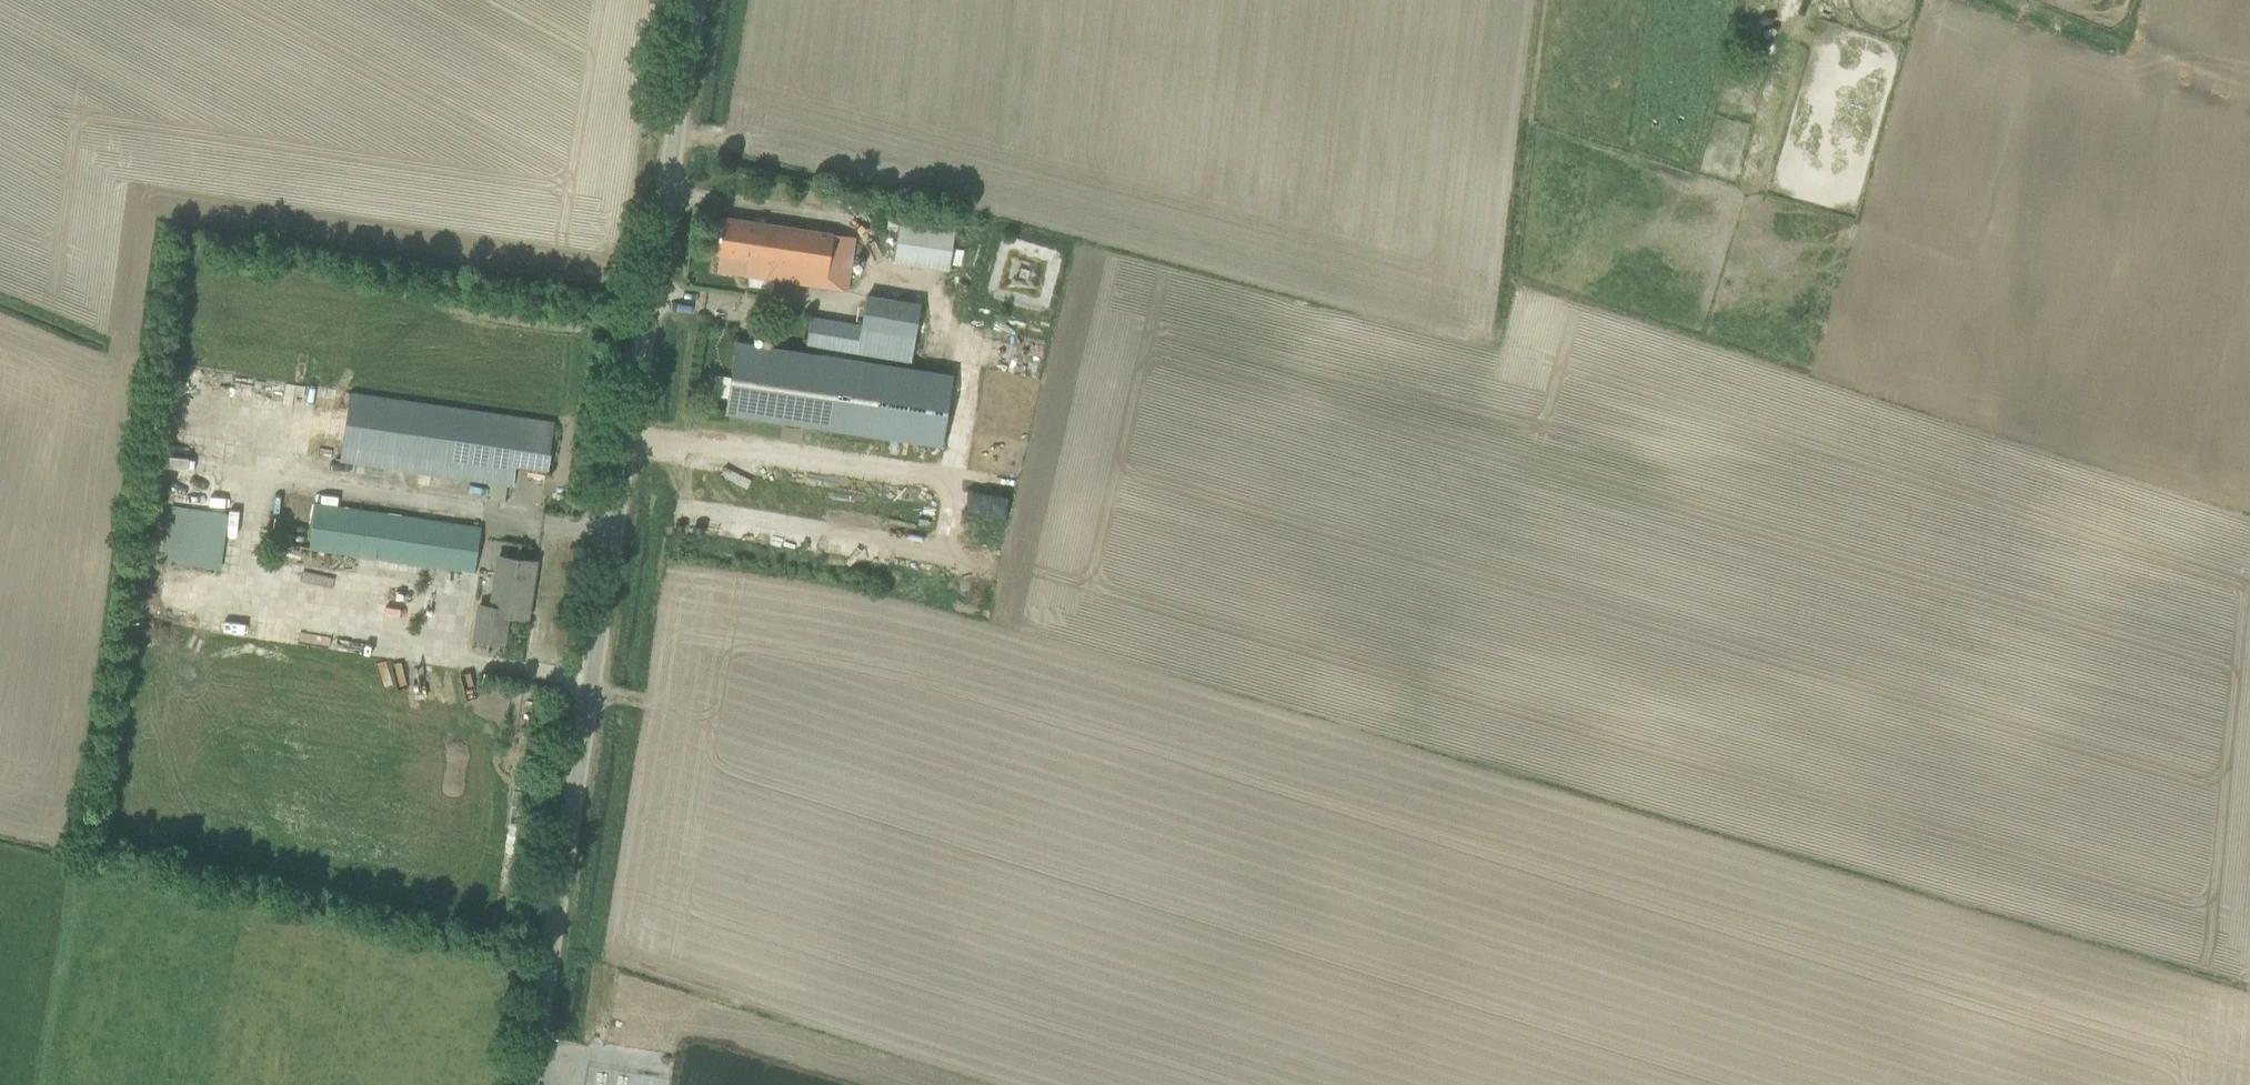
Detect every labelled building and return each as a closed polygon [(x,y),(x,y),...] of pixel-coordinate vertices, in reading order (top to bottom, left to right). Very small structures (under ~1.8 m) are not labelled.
[(722,216),(716,253),(749,258),(746,275),(748,276),(765,278),(848,289),(856,236),(744,219),(722,216)] [(899,216),(892,260),(949,268),(955,224),(899,216)] [(748,276),(747,285),(764,287),(765,278),(748,276)] [(872,360),(819,352),(820,347),(848,351),(912,362),(921,304),(866,296),(862,324),(810,316),(805,354),(758,347),(736,344),(731,376),(726,411),(748,415),(862,432),(903,437),(914,367),(872,360)] [(513,485),(516,466),(550,471),(550,465),(548,465),(555,422),(347,391),(337,459),(513,485)] [(314,504),(309,548),(357,554),(451,570),(474,573),(481,527),(314,504)] [(222,567),(228,510),(168,505),(163,562),(222,567)] [(536,561),(514,558),(500,556),(492,606),(479,604),(474,637),(504,641),(508,614),(528,617),(536,561)]
